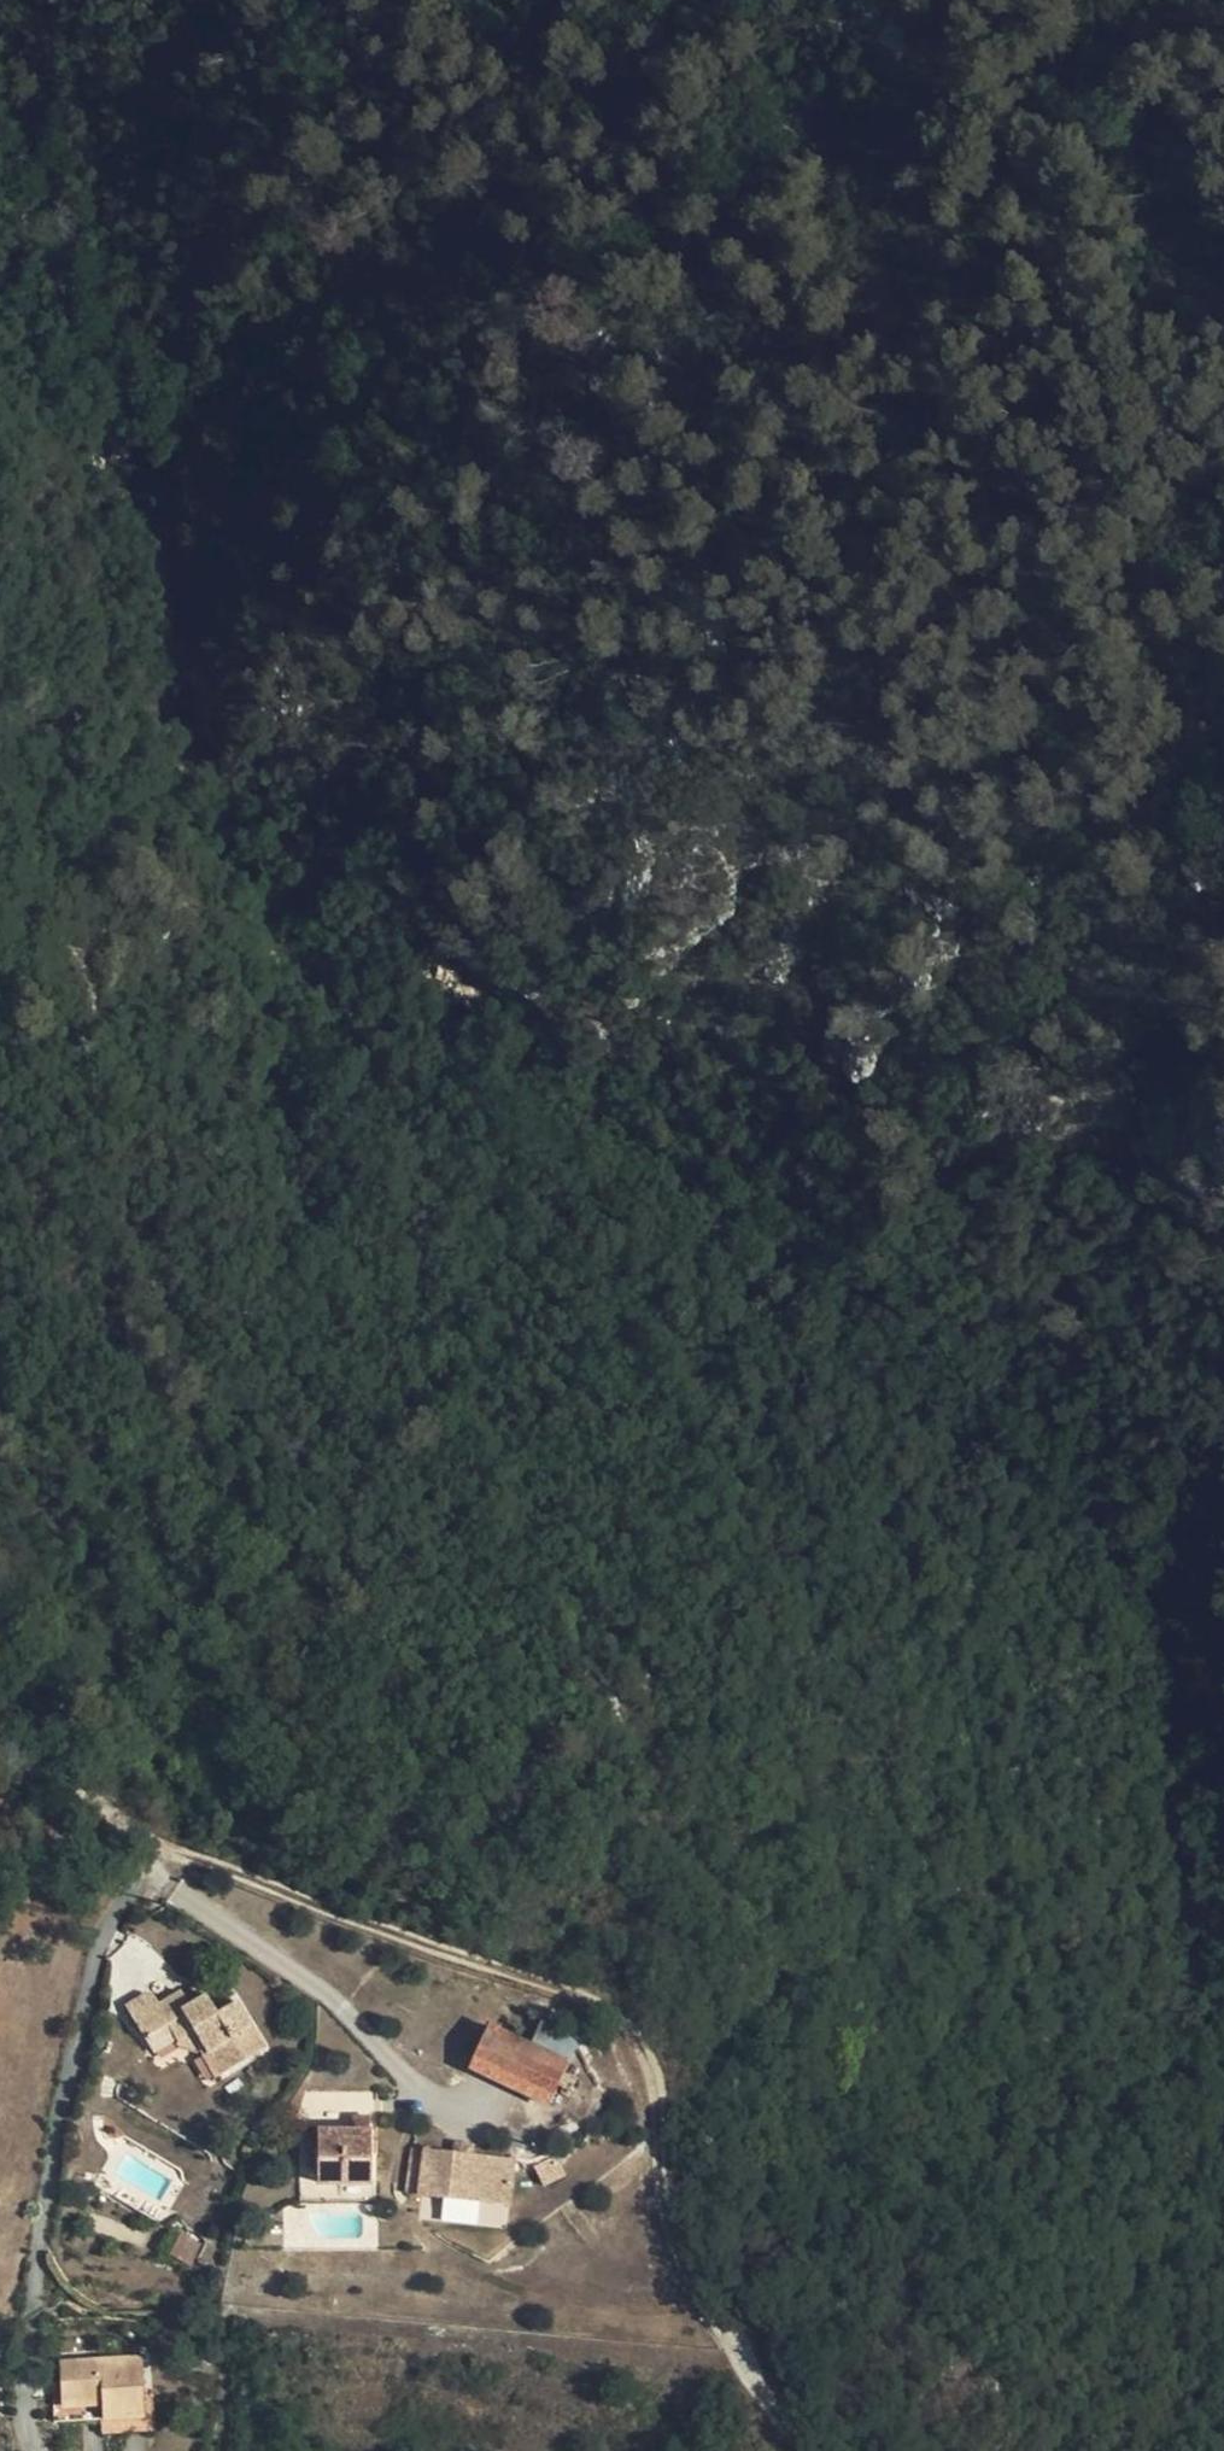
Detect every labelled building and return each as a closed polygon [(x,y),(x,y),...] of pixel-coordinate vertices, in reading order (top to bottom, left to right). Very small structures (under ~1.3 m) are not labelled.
[(198,1983),(182,1994),(188,2002),(203,1991),(198,1983)] [(188,2002),(182,1994),(179,1988),(158,2000),(154,1994),(145,1993),(125,2005),(144,2037),(166,2023),(175,2039),(202,2046),(218,2074),(244,2059),(231,2037),(248,2026),(234,2002),(216,2011),(203,1991),(188,2002)] [(153,2052),(175,2039),(166,2023),(144,2037),(153,2052)] [(471,2067),(487,2075),(549,2105),(559,2085),(565,2073),(571,2061),(492,2025),(471,2067)] [(538,2028),(533,2043),(571,2055),(576,2041),(538,2028)] [(577,2080),(565,2073),(559,2085),(571,2091),(577,2080)] [(368,2182),(369,2129),(318,2128),(319,2182),(368,2182)] [(466,2165),(475,2165),(477,2148),(456,2145),(454,2163),(466,2165)] [(443,2196),(448,2162),(425,2159),(421,2193),(443,2196)] [(454,2163),(448,2162),(443,2196),(461,2198),(462,2196),(466,2165),(454,2163)] [(475,2165),(466,2165),(462,2196),(499,2202),(504,2171),(483,2166),(475,2165)] [(107,2196),(115,2181),(97,2173),(89,2186),(107,2196)] [(195,2239),(171,2227),(160,2247),(186,2260),(195,2239)] [(145,2414),(144,2394),(143,2356),(60,2361),(62,2419),(102,2417),(145,2414)] [(154,2393),(144,2394),(145,2414),(102,2417),(103,2428),(155,2424),(154,2393)]
